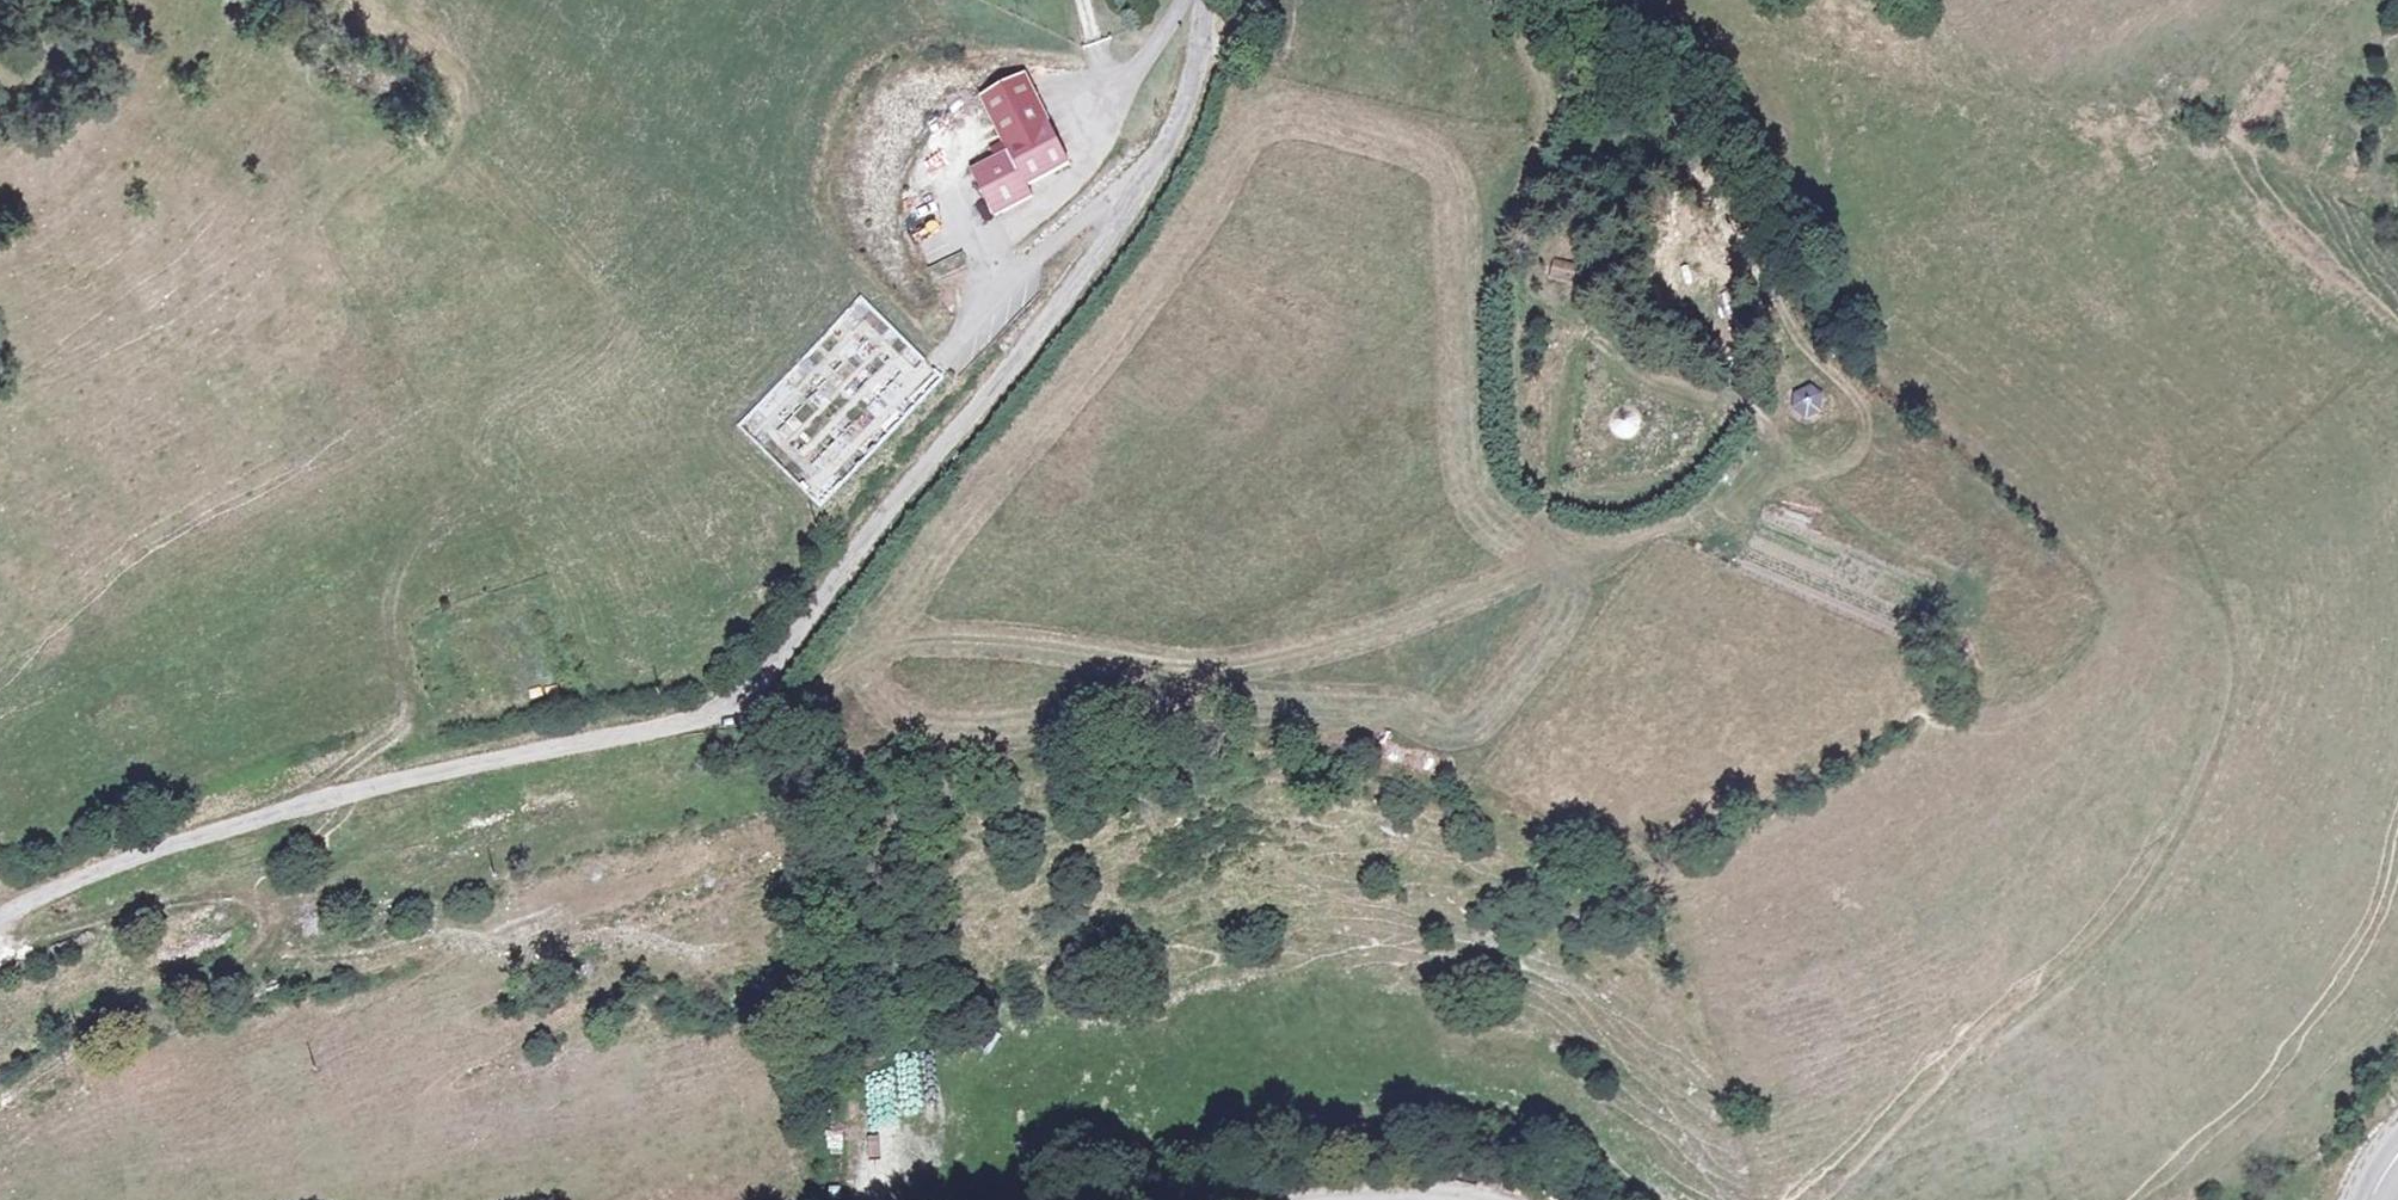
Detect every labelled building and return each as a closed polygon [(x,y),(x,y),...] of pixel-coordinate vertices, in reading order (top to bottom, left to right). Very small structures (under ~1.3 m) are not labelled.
[(1016,150),(992,163),(1016,208),(1054,189),(1048,178),(1091,156),(1068,113),(1044,66),(1000,89),(1024,133),(1011,140),(1016,150)] [(1821,389),(1795,386),(1792,414),(1818,416),(1821,389)]
